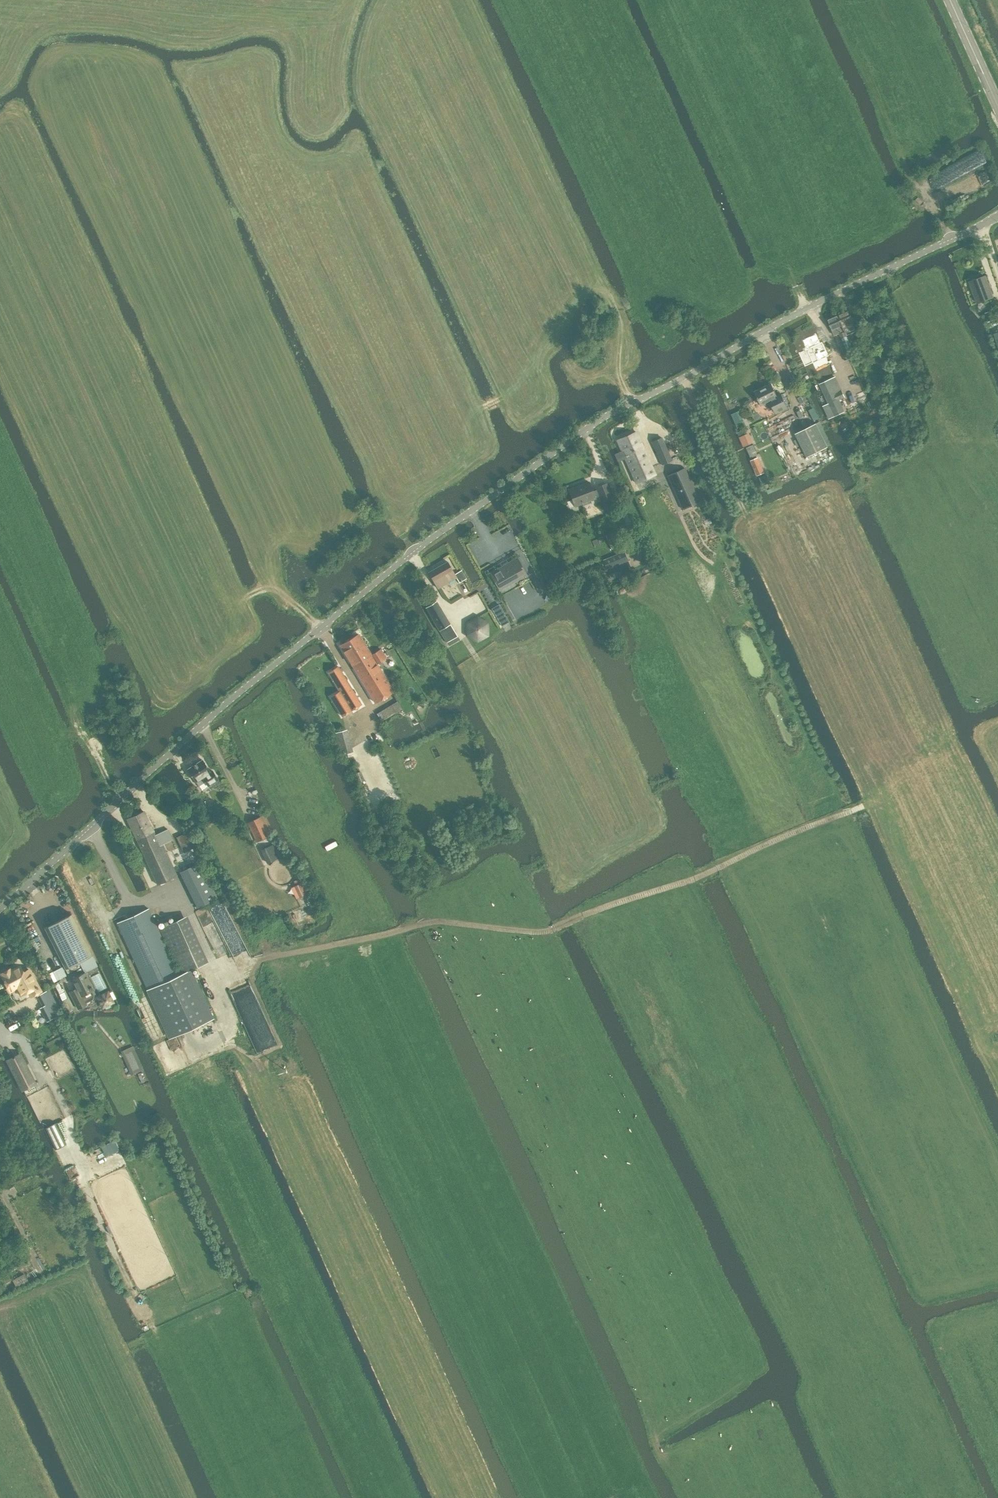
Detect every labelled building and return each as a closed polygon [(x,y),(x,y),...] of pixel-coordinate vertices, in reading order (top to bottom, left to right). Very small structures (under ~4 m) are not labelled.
[(977,303),(993,297),(985,276),(970,282),(977,303)] [(850,343),(855,340),(852,333),(857,330),(848,311),(838,315),(850,343)] [(995,311),(985,314),(988,321),(997,318),(995,311)] [(850,343),(838,315),(828,320),(835,335),(839,333),(847,350),(852,347),(850,343)] [(814,328),(800,335),(804,344),(797,348),(803,362),(827,351),(820,337),(818,338),(814,328)] [(830,379),(819,384),(828,404),(823,406),(829,419),(830,418),(841,413),(835,401),(840,400),(845,397),(842,391),(837,394),(830,379)] [(777,395),(771,383),(755,391),(761,406),(770,401),(776,414),(788,408),(781,393),(777,395)] [(807,457),(828,447),(816,424),(796,434),(807,457)] [(874,424),(867,427),(867,428),(869,433),(876,430),(874,424)] [(655,475),(638,431),(619,439),(624,451),(616,455),(619,462),(627,459),(635,482),(655,475)] [(662,465),(671,460),(661,438),(652,442),(662,465)] [(750,458),(758,455),(754,445),(746,448),(750,458)] [(758,457),(751,460),(757,476),(765,473),(758,457)] [(684,467),(669,474),(685,509),(700,501),(684,467)] [(592,492),(588,482),(569,490),(576,505),(582,503),(583,506),(591,503),(590,500),(594,498),(594,497),(599,495),(601,501),(611,497),(606,484),(596,487),(597,490),(592,492)] [(608,501),(602,504),(605,510),(611,508),(608,501)] [(609,534),(605,535),(611,550),(615,548),(609,534)] [(624,552),(602,560),(610,580),(632,571),(624,552)] [(500,590),(526,575),(517,558),(491,573),(500,590)] [(454,574),(448,562),(429,572),(438,588),(456,578),(459,583),(467,578),(461,570),(454,574)] [(447,643),(458,636),(436,600),(426,607),(447,643)] [(492,609),(497,618),(504,614),(499,605),(492,609)] [(477,641),(488,635),(488,623),(477,617),(467,623),(466,635),(477,641)] [(340,646),(375,703),(394,692),(377,664),(386,658),(381,649),(371,655),(359,634),(340,646)] [(338,667),(328,673),(339,691),(330,697),(342,717),(361,705),(338,667)] [(397,701),(377,714),(381,721),(402,708),(397,701)] [(351,753),(345,731),(336,733),(342,755),(351,753)] [(207,786),(218,780),(213,770),(210,771),(202,760),(188,769),(199,786),(205,782),(207,786)] [(360,772),(355,775),(358,783),(363,780),(360,772)] [(155,835),(144,812),(127,820),(157,885),(177,876),(162,844),(170,840),(166,830),(155,835)] [(256,842),(270,836),(265,826),(267,825),(269,824),(265,815),(263,816),(247,823),(256,842)] [(268,862),(278,858),(273,845),(262,849),(268,862)] [(200,907),(217,898),(200,862),(182,871),(200,907)] [(307,894),(302,882),(294,885),(299,897),(307,894)] [(179,976),(149,908),(118,923),(148,989),(146,990),(169,1039),(214,1019),(192,970),(204,965),(183,918),(160,929),(181,975),(179,976)] [(71,914),(45,928),(65,969),(79,962),(84,972),(84,973),(98,966),(71,914)] [(26,978),(20,967),(11,972),(10,969),(2,974),(12,992),(18,988),(21,994),(28,990),(32,996),(40,991),(32,975),(26,978)] [(78,1009),(85,1005),(81,996),(93,990),(84,972),(71,979),(76,987),(69,991),(78,1009)] [(59,983),(55,985),(59,994),(62,1001),(68,1012),(72,1010),(59,983)] [(95,996),(102,1009),(115,1002),(108,990),(95,996)] [(50,1003),(40,1008),(47,1022),(57,1016),(50,1003)] [(133,1046),(121,1051),(131,1075),(144,1069),(133,1046)] [(24,1091),(37,1084),(21,1053),(5,1061),(21,1092),(24,1091)] [(59,1160),(65,1171),(73,1167),(67,1156),(59,1160)]
